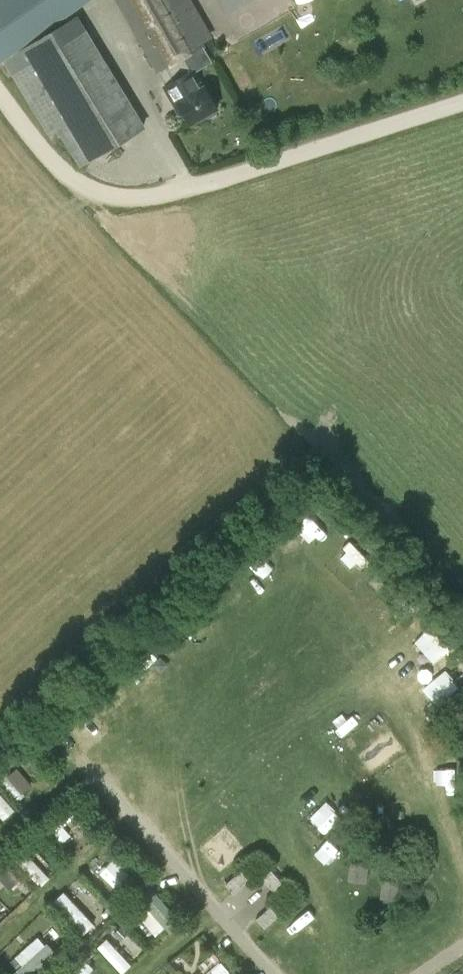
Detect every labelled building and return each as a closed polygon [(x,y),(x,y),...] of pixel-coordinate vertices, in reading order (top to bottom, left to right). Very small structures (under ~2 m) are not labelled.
[(14,74),(50,134),(58,129),(79,165),(143,127),(73,11),(88,0),(0,0),(0,62),(4,59),(14,74)] [(194,71),(192,68),(190,68),(186,60),(196,55),(194,52),(206,45),(205,42),(214,36),(193,0),(120,0),(168,85),(165,86),(177,108),(180,113),(183,111),(190,124),(218,108),(204,84),(202,86),(195,73),(194,71)] [(433,663),(448,649),(426,626),(412,640),(433,663)] [(439,672),(423,686),(434,698),(450,684),(439,672)] [(370,768),(398,745),(387,731),(358,753),(370,768)] [(12,809),(0,796),(0,816),(1,817),(12,809)] [(39,885),(48,877),(24,850),(15,858),(39,885)] [(370,861),(351,860),(347,883),(368,885),(370,861)] [(0,866),(0,881),(7,888),(16,880),(2,865),(0,866)] [(392,877),(379,878),(378,897),(389,900),(392,877)] [(151,937),(175,921),(151,886),(127,901),(151,937)] [(51,900),(79,928),(89,918),(62,890),(51,900)] [(263,926),(276,913),(267,904),(255,917),(263,926)] [(21,962),(42,942),(35,935),(14,954),(21,962)] [(105,936),(95,944),(121,972),(130,963),(105,936)] [(91,967),(81,957),(64,973),(85,973),(91,967)] [(200,973),(226,973),(228,972),(218,960),(200,973)]
